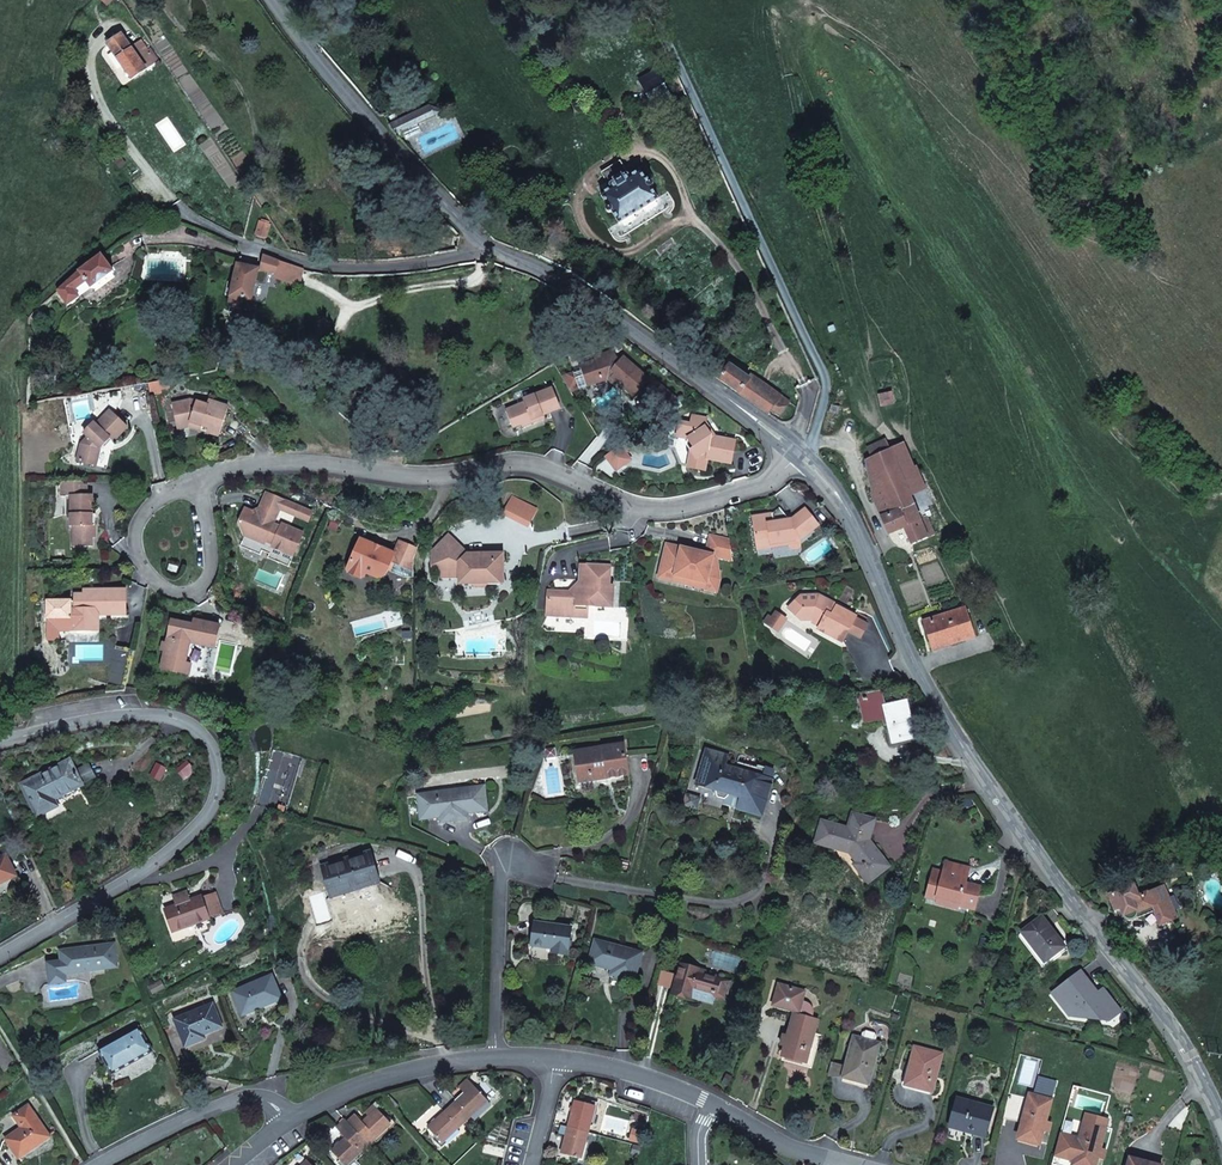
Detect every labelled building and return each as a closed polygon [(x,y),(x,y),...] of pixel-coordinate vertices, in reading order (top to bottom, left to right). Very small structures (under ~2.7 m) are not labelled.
[(121,35),(108,44),(133,79),(142,94),(156,84),(146,70),(131,49),(121,35)] [(131,49),(146,70),(159,60),(145,39),(131,49)] [(640,80),(657,109),(673,100),(656,70),(640,80)] [(399,139),(420,129),(417,123),(440,112),(439,109),(430,105),(386,125),(399,139)] [(620,163),(603,173),(612,189),(602,196),(609,208),(607,208),(607,210),(607,211),(607,212),(608,213),(610,214),(611,214),(612,213),(619,223),(620,225),(658,200),(657,199),(651,189),(652,188),(653,187),(654,186),(654,184),(653,183),(651,182),(650,182),(649,182),(648,182),(641,172),(630,178),(620,163)] [(256,235),(267,238),(271,224),(260,221),(256,235)] [(79,272),(57,291),(67,306),(79,298),(74,291),(86,283),(91,289),(114,272),(101,255),(79,272)] [(286,274),(289,264),(264,256),(262,271),(276,274),(277,272),(286,274)] [(258,270),(239,266),(235,284),(229,282),(226,296),(232,297),(230,308),(241,310),(244,299),(251,301),(258,270)] [(601,359),(605,363),(613,355),(612,351),(596,356),(597,360),(601,359)] [(587,385),(601,381),(600,380),(604,375),(608,379),(613,383),(616,380),(634,396),(639,390),(649,379),(624,357),(620,361),(613,355),(605,363),(601,359),(597,360),(580,366),(582,370),(562,376),(571,391),(587,385)] [(729,360),(716,378),(768,414),(772,409),(780,416),(787,407),(778,401),(781,396),(752,375),(750,379),(738,371),(741,368),(729,360)] [(639,390),(656,405),(668,392),(651,377),(639,390)] [(525,402),(507,410),(514,427),(522,424),(523,427),(534,422),(533,420),(543,415),(560,408),(552,388),(524,399),(525,402)] [(656,405),(664,412),(679,401),(668,392),(656,405)] [(892,393),(879,396),(881,406),(894,403),(892,393)] [(790,402),(781,396),(778,401),(787,407),(790,402)] [(190,399),(172,404),(177,424),(189,422),(207,428),(209,428),(208,433),(218,436),(228,406),(208,400),(207,405),(190,399)] [(76,461),(95,466),(100,449),(109,439),(113,442),(127,427),(109,410),(95,425),(93,423),(83,433),(87,437),(80,444),(76,461)] [(677,437),(688,439),(694,448),(690,450),(696,459),(694,469),(704,471),(707,459),(731,464),(735,441),(712,436),(705,427),(707,419),(692,416),(691,424),(680,422),(677,437)] [(189,427),(208,433),(209,428),(207,428),(189,422),(177,424),(178,429),(189,427)] [(890,450),(886,440),(868,448),(872,458),(890,450)] [(904,444),(890,450),(896,464),(901,474),(915,468),(904,444)] [(690,450),(687,467),(694,469),(696,459),(690,450)] [(877,473),(896,464),(890,450),(872,458),(867,461),(871,492),(881,488),(877,473)] [(910,497),(901,474),(896,464),(877,473),(881,488),(871,492),(881,516),(889,534),(905,527),(911,542),(926,535),(933,532),(927,517),(920,520),(910,497)] [(901,474),(910,497),(924,491),(915,468),(901,474)] [(60,480),(60,496),(70,496),(86,496),(86,481),(60,480)] [(239,522),(244,535),(265,544),(266,541),(273,544),(272,547),(293,556),(303,533),(282,525),(280,528),(273,524),(280,509),(284,500),(266,493),(258,512),(255,513),(245,509),(239,522)] [(92,515),(92,496),(86,496),(70,496),(70,526),(73,526),(73,546),(91,546),(92,537),(95,537),(95,525),(92,525),(92,515)] [(280,509),(308,521),(312,512),(284,500),(280,509)] [(754,534),(757,550),(771,548),(770,545),(799,540),(818,526),(804,509),(790,520),(791,524),(779,526),(774,522),(773,523),(772,514),(752,517),(753,529),(755,530),(756,533),(754,534)] [(240,546),(289,567),(293,556),(272,547),(273,544),(266,541),(265,544),(244,535),(240,546)] [(732,559),(729,539),(710,535),(707,553),(667,544),(661,571),(675,574),(675,575),(707,583),(714,555),(719,556),(732,559)] [(459,577),(459,583),(472,583),(476,589),(484,589),(488,583),(488,582),(503,582),(503,554),(467,554),(448,536),(432,552),(435,566),(439,566),(459,565),(459,569),(459,577)] [(348,569),(350,574),(361,579),(365,577),(367,574),(378,579),(385,576),(388,569),(392,561),(402,566),(412,566),(412,558),(416,549),(400,542),(395,554),(360,539),(348,569)] [(675,574),(661,571),(659,578),(717,591),(720,580),(719,556),(714,555),(707,583),(675,575),(675,574)] [(392,561),(388,569),(403,576),(412,575),(412,566),(402,566),(392,561)] [(169,564),(167,570),(176,573),(177,567),(169,564)] [(439,566),(439,577),(459,577),(459,569),(459,565),(439,566)] [(570,592),(548,591),(547,610),(557,610),(561,616),(575,616),(575,613),(588,614),(588,605),(612,606),(614,586),(609,586),(611,566),(581,565),(580,586),(577,586),(570,592)] [(69,631),(90,631),(90,619),(98,615),(125,615),(126,590),(83,590),(83,594),(74,594),(74,601),(46,601),(46,622),(69,622),(69,631)] [(816,629),(841,642),(847,632),(854,619),(862,623),(865,619),(856,614),(855,617),(837,607),(836,605),(817,595),(799,596),(794,601),(800,606),(799,610),(794,615),(800,620),(811,620),(819,624),(816,629)] [(794,601),(787,608),(794,615),(799,610),(800,606),(794,601)] [(934,618),(934,619),(935,621),(925,625),(932,647),(950,641),(951,644),(975,637),(966,609),(941,617),(941,616),(934,618)] [(474,614),(476,626),(483,624),(480,613),(474,614)] [(854,619),(847,632),(859,639),(866,626),(862,623),(854,619)] [(191,665),(185,664),(189,643),(215,649),(220,626),(194,620),(192,625),(191,630),(184,628),(185,624),(171,621),(166,644),(162,643),(160,651),(164,651),(160,669),(188,675),(191,665)] [(69,622),(46,622),(46,641),(57,641),(57,631),(69,631),(69,622)] [(932,647),(933,651),(951,644),(950,641),(932,647)] [(907,701),(885,706),(881,690),(864,694),(870,720),(886,716),(893,744),(916,738),(907,701)] [(865,721),(870,720),(864,694),(858,696),(865,721)] [(624,744),(574,752),(578,776),(607,772),(608,778),(628,775),(624,744)] [(554,748),(545,750),(547,758),(556,757),(554,748)] [(738,809),(762,816),(767,796),(763,795),(765,791),(769,793),(772,780),(771,780),(774,770),(758,766),(757,768),(727,760),(728,756),(707,750),(697,784),(715,789),(717,797),(725,799),(731,794),(741,798),(738,809)] [(75,771),(69,761),(22,784),(29,799),(36,812),(38,815),(56,806),(53,799),(81,784),(75,771)] [(88,765),(75,771),(81,784),(94,778),(88,765)] [(578,776),(579,782),(608,778),(607,772),(578,776)] [(467,813),(486,811),(483,786),(463,789),(463,792),(459,792),(458,789),(443,791),(444,794),(439,795),(439,792),(418,795),(421,818),(440,816),(441,822),(468,819),(467,813)] [(686,794),(683,805),(696,809),(700,798),(686,794)] [(723,804),(738,809),(741,798),(731,794),(725,799),(723,804)] [(25,818),(36,812),(29,799),(18,804),(25,818)] [(872,879),(888,866),(868,840),(874,819),(853,814),(849,829),(822,821),(816,843),(850,853),(853,857),(856,854),(861,860),(858,863),(872,879)] [(340,861),(344,891),(379,881),(370,852),(340,861)] [(0,858),(0,884),(16,876),(5,855),(0,858)] [(322,866),(331,897),(344,893),(344,891),(340,861),(322,866)] [(855,865),(868,882),(872,879),(858,863),(855,865)] [(946,863),(944,870),(967,876),(969,869),(946,863)] [(939,891),(937,900),(936,903),(959,909),(960,906),(974,910),(980,888),(966,884),(967,876),(944,870),(943,873),(934,871),(929,889),(939,891)] [(344,893),(379,883),(379,881),(344,891),(344,893)] [(1136,916),(1137,918),(1153,911),(1156,910),(1158,915),(1155,916),(1159,925),(1177,918),(1164,886),(1147,893),(1138,896),(1133,885),(1125,888),(1124,887),(1117,891),(1117,892),(1109,895),(1113,907),(1119,905),(1121,909),(1124,916),(1125,919),(1126,919),(1128,920),(1128,919),(1136,916)] [(927,898),(937,900),(939,891),(929,889),(927,898)] [(173,897),(177,906),(188,902),(185,893),(173,897)] [(215,893),(202,898),(209,918),(222,913),(215,893)] [(190,901),(188,902),(196,924),(209,919),(209,918),(202,898),(201,897),(190,901)] [(196,924),(188,902),(177,906),(165,910),(173,932),(196,924)] [(1044,963),(1065,946),(1042,916),(1021,931),(1044,963)] [(532,945),(553,948),(552,953),(567,955),(571,928),(535,923),(532,945)] [(596,941),(590,963),(613,969),(612,974),(634,980),(642,953),(596,941)] [(50,983),(65,981),(64,973),(117,967),(114,945),(61,951),(62,961),(48,963),(50,983)] [(715,994),(726,997),(730,983),(704,976),(705,971),(680,964),(673,992),(694,998),(695,995),(691,994),(693,988),(715,994)] [(1097,993),(1080,971),(1052,993),(1062,1006),(1072,1008),(1070,1017),(1090,1020),(1091,1010),(1101,1012),(1109,1021),(1121,1012),(1108,995),(1099,994),(1097,993)] [(272,976),(233,992),(242,1015),(257,1009),(256,1008),(281,998),(272,976)] [(797,1015),(794,1014),(788,1037),(784,1036),(782,1045),(786,1046),(783,1056),(806,1062),(817,1021),(812,1019),(813,1018),(814,1015),(813,1012),(813,1010),(812,1007),(810,1005),(807,1002),(805,1001),(802,1001),(804,992),(781,985),(779,985),(774,1006),(775,1006),(798,1012),(797,1015)] [(694,998),(713,1003),(715,994),(693,988),(691,994),(695,995),(694,998)] [(256,1008),(257,1009),(281,999),(281,998),(256,1008)] [(213,1004),(175,1019),(186,1046),(205,1039),(203,1035),(222,1027),(213,1004)] [(1072,1008),(1062,1006),(1070,1017),(1072,1008)] [(1090,1020),(1109,1021),(1101,1012),(1091,1010),(1090,1020)] [(139,1027),(99,1050),(104,1059),(113,1075),(153,1052),(139,1027)] [(868,1084),(880,1043),(854,1036),(846,1066),(843,1077),(868,1084)] [(932,1091),(941,1054),(915,1047),(906,1082),(919,1085),(918,1087),(932,1091)] [(828,1073),(843,1077),(846,1066),(831,1062),(828,1073)] [(459,1088),(465,1094),(474,1086),(468,1080),(459,1088)] [(465,1094),(451,1107),(465,1122),(488,1101),(485,1098),(493,1091),(483,1081),(476,1088),(474,1086),(465,1094)] [(1041,1094),(1050,1097),(1052,1090),(1042,1088),(1041,1094)] [(1021,1139),(1039,1144),(1043,1129),(1048,1131),(1050,1123),(1045,1122),(1051,1100),(1030,1094),(1022,1123),(1025,1125),(1021,1139)] [(993,1108),(957,1098),(949,1126),(968,1131),(968,1128),(973,1130),(973,1131),(985,1134),(993,1108)] [(575,1100),(568,1127),(588,1132),(595,1105),(596,1103),(587,1100),(586,1103),(575,1100)] [(364,1112),(369,1118),(379,1109),(373,1104),(364,1112)] [(28,1106),(18,1113),(26,1125),(22,1128),(6,1139),(19,1158),(50,1137),(28,1106)] [(451,1107),(428,1128),(442,1144),(465,1122),(451,1107)] [(356,1115),(348,1122),(369,1145),(392,1124),(379,1109),(369,1118),(364,1123),(356,1115)] [(18,1113),(14,1116),(22,1128),(26,1125),(18,1113)] [(649,1117),(635,1113),(633,1120),(646,1124),(649,1117)] [(1096,1120),(1106,1123),(1107,1116),(1098,1113),(1096,1120)] [(230,1121),(234,1126),(239,1123),(235,1117),(230,1121)] [(338,1162),(340,1164),(347,1164),(354,1159),(369,1145),(348,1122),(346,1120),(337,1128),(346,1139),(332,1151),(340,1160),(338,1162)] [(1106,1127),(1084,1121),(1080,1138),(1060,1133),(1053,1160),(1071,1164),(1096,1164),(1098,1156),(1103,1158),(1105,1151),(1100,1149),(1106,1127)] [(228,1122),(218,1129),(224,1136),(234,1128),(228,1122)] [(568,1127),(561,1154),(581,1160),(588,1132),(568,1127)]
